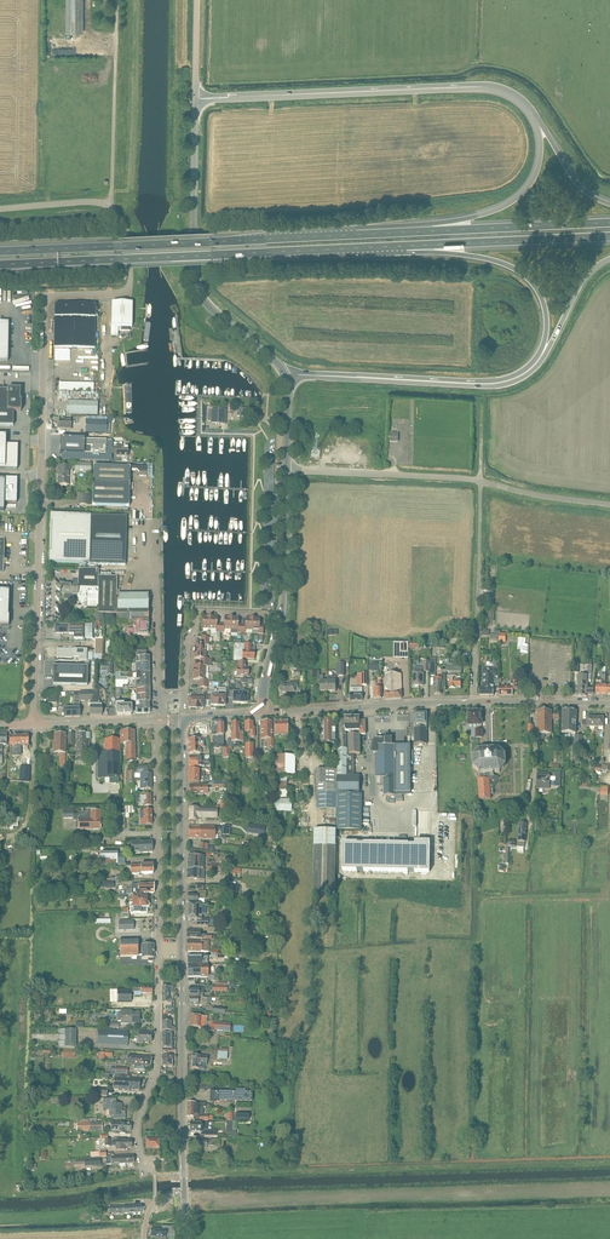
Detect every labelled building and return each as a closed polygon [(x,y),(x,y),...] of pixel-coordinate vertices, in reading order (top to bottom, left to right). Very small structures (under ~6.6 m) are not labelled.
[(75,33),(81,33),(81,0),(66,0),(66,33),(75,33)] [(70,46),(70,39),(51,39),(52,47),(70,46)] [(121,330),(128,330),(128,327),(132,327),(132,303),(112,302),(112,308),(111,320),(111,326),(111,334),(118,335),(118,326),(121,327),(121,330)] [(99,340),(95,340),(95,305),(74,304),(55,304),(54,347),(95,348),(95,344),(99,344),(99,340)] [(8,361),(8,345),(7,345),(7,324),(9,324),(9,322),(7,322),(7,323),(0,323),(0,361),(8,361)] [(148,342),(149,341),(151,325),(150,323),(146,322),(145,324),(143,340),(144,341),(144,342),(145,342),(146,342),(147,342),(148,342)] [(87,362),(98,363),(99,351),(93,350),(92,357),(87,356),(87,362)] [(87,367),(87,375),(98,375),(99,365),(90,365),(90,367),(87,367)] [(13,426),(14,411),(21,411),(21,405),(21,400),(20,400),(20,389),(8,389),(8,390),(6,389),(0,389),(0,425),(13,426)] [(98,402),(73,401),(67,401),(67,414),(97,415),(98,402)] [(247,415),(253,415),(253,409),(238,408),(237,416),(247,416),(247,415)] [(218,409),(218,410),(215,410),(213,410),(212,411),(212,421),(213,422),(218,422),(218,424),(225,424),(226,410),(218,409)] [(71,420),(65,420),(59,420),(59,428),(71,428),(71,420)] [(111,421),(107,421),(86,420),(85,432),(107,433),(110,433),(111,421)] [(399,433),(390,433),(390,441),(399,441),(399,433)] [(17,454),(18,454),(18,445),(6,445),(6,436),(0,436),(0,469),(17,469),(17,456),(16,456),(16,454),(17,454)] [(112,442),(106,442),(106,440),(85,439),(84,454),(112,454),(112,442)] [(112,447),(112,452),(117,453),(117,456),(128,457),(128,447),(117,447),(112,447)] [(92,472),(92,462),(75,463),(75,472),(92,472)] [(87,504),(123,506),(129,506),(130,467),(124,466),(94,465),(93,494),(87,494),(80,494),(80,503),(87,503),(87,504)] [(70,485),(70,472),(70,466),(58,466),(58,471),(59,471),(59,474),(58,474),(58,485),(64,485),(70,485)] [(147,466),(132,466),(132,470),(137,471),(139,473),(139,475),(146,476),(147,470),(147,466)] [(5,478),(4,480),(0,480),(0,512),(4,512),(4,503),(16,504),(17,479),(5,478)] [(49,563),(126,565),(127,516),(50,514),(49,563)] [(87,592),(98,592),(98,580),(98,574),(82,574),(82,580),(73,580),(73,585),(64,584),(63,594),(78,594),(77,602),(75,604),(80,609),(82,607),(84,609),(87,607),(87,592)] [(99,582),(98,592),(98,613),(105,613),(118,613),(118,617),(118,619),(148,620),(148,611),(148,594),(118,595),(118,601),(117,601),(117,577),(99,576),(99,582)] [(0,591),(0,626),(9,626),(9,616),(8,616),(9,591),(0,591)] [(217,617),(210,617),(210,629),(216,629),(216,632),(220,632),(220,624),(217,624),(217,617)] [(224,624),(220,624),(220,632),(224,632),(224,629),(231,629),(231,618),(224,617),(224,624)] [(238,618),(231,618),(231,629),(238,630),(238,632),(241,633),(242,625),(238,625),(238,618)] [(242,625),(241,633),(241,635),(245,635),(246,630),(252,630),(253,619),(246,618),(245,625),(242,625)] [(148,620),(118,619),(117,623),(134,623),(134,629),(128,629),(128,635),(142,635),(148,635),(148,628),(148,623),(148,620)] [(253,619),(252,630),(259,631),(259,633),(263,633),(263,626),(259,625),(260,619),(253,619)] [(82,627),(60,627),(54,627),(54,634),(73,633),(73,638),(83,638),(82,627)] [(485,633),(485,645),(497,645),(497,633),(485,633)] [(526,644),(526,638),(519,637),(518,649),(523,649),(523,652),(529,652),(529,644),(526,644)] [(209,641),(201,641),(201,644),(195,644),(194,651),(206,652),(206,645),(209,645),(209,641)] [(246,659),(248,659),(254,659),(255,650),(252,650),(252,644),(244,644),(244,650),(243,650),(243,651),(242,651),(241,651),(240,651),(239,652),(238,653),(238,654),(238,655),(239,656),(239,657),(240,657),(241,658),(242,658),(242,659),(246,659)] [(93,652),(87,652),(87,649),(63,649),(57,649),(57,657),(58,657),(58,660),(87,660),(87,659),(92,660),(93,652)] [(137,663),(149,663),(149,656),(145,656),(143,656),(143,654),(146,654),(146,649),(135,649),(135,654),(136,654),(137,663)] [(206,652),(194,651),(194,658),(201,658),(201,662),(208,662),(209,658),(206,658),(206,652)] [(240,661),(239,661),(238,668),(237,668),(237,676),(243,676),(246,676),(248,676),(249,668),(246,668),(246,662),(242,661),(240,661)] [(194,665),(194,672),(205,673),(206,666),(212,666),(212,662),(208,662),(201,662),(200,666),(194,665)] [(149,663),(137,663),(137,673),(150,673),(149,663)] [(113,675),(113,664),(109,664),(109,666),(102,666),(102,670),(108,670),(108,675),(113,675)] [(595,666),(593,665),(589,665),(588,675),(589,675),(588,681),(594,681),(595,671),(598,671),(598,669),(595,668),(595,666)] [(52,666),(52,673),(53,673),(53,672),(53,673),(53,685),(87,686),(88,667),(61,666),(60,666),(52,666)] [(414,668),(414,680),(414,686),(423,686),(424,673),(422,673),(422,668),(414,668)] [(497,669),(494,669),(483,669),(482,689),(479,689),(479,696),(494,696),(494,689),(494,676),(497,676),(497,669)] [(205,673),(194,672),(193,680),(200,680),(200,687),(207,688),(208,680),(205,680),(205,673)] [(385,693),(385,699),(402,699),(400,674),(385,675),(386,693),(385,693)] [(336,675),(328,675),(328,681),(328,691),(336,691),(336,685),(336,675)] [(441,675),(441,678),(435,678),(435,682),(434,682),(434,686),(435,687),(435,694),(441,694),(441,689),(443,689),(443,688),(446,688),(446,675),(441,675)] [(461,677),(456,677),(456,676),(448,675),(447,680),(450,680),(450,688),(456,688),(456,687),(460,687),(461,680),(461,677)] [(583,681),(588,681),(588,676),(578,675),(577,696),(582,696),(583,681)] [(323,676),(319,676),(319,678),(320,686),(320,692),(328,691),(328,681),(323,681),(323,676)] [(373,689),(374,693),(374,699),(382,699),(382,693),(381,678),(377,679),(378,689),(373,689)] [(587,696),(587,695),(593,695),(594,695),(594,685),(592,685),(593,682),(590,682),(590,685),(590,689),(588,688),(588,681),(583,681),(582,696),(587,696)] [(290,686),(281,686),(281,692),(294,692),(294,688),(298,688),(297,682),(290,683),(290,686)] [(499,686),(499,689),(499,695),(513,695),(513,690),(519,690),(519,682),(511,682),(511,686),(499,686)] [(350,695),(347,695),(347,700),(350,700),(350,701),(362,700),(362,694),(362,691),(362,688),(350,688),(350,691),(350,695)] [(230,691),(229,698),(233,698),(233,703),(240,703),(241,689),(237,689),(237,692),(233,692),(234,691),(230,691)] [(94,690),(94,692),(94,697),(92,701),(91,703),(91,707),(90,707),(90,709),(90,715),(102,715),(102,707),(101,706),(101,704),(100,704),(100,701),(99,701),(99,700),(99,699),(99,698),(99,697),(98,695),(98,694),(97,693),(97,692),(97,690),(94,690)] [(222,692),(219,691),(218,706),(225,706),(226,698),(229,698),(230,691),(226,690),(225,696),(222,695),(222,692)] [(208,693),(207,701),(211,701),(211,705),(218,706),(219,691),(215,691),(215,695),(211,695),(212,694),(208,693)] [(94,692),(80,693),(80,701),(80,702),(92,701),(94,697),(94,692)] [(203,698),(196,698),(196,709),(203,709),(204,700),(207,701),(208,693),(204,693),(203,698)] [(150,702),(141,701),(141,707),(136,707),(136,713),(149,713),(149,707),(149,702),(150,702)] [(125,702),(114,702),(115,708),(116,708),(116,715),(132,715),(132,714),(131,706),(125,706),(125,702)] [(64,708),(64,710),(65,716),(80,716),(80,703),(73,703),(73,707),(64,708)] [(551,734),(552,710),(538,710),(538,734),(551,734)] [(562,716),(562,732),(576,733),(576,717),(577,711),(563,710),(562,716)] [(482,711),(468,712),(468,726),(482,726),(482,711)] [(427,714),(414,714),(414,725),(416,725),(416,728),(414,728),(415,744),(427,744),(427,728),(425,728),(425,724),(427,724),(427,714)] [(595,727),(595,717),(587,717),(587,722),(583,722),(583,731),(590,731),(590,727),(595,727)] [(595,727),(595,731),(598,731),(598,727),(604,727),(604,718),(595,717),(595,727)] [(345,719),(340,720),(340,726),(341,749),(338,749),(338,770),(337,793),(360,794),(360,775),(355,775),(355,754),(360,754),(360,734),(361,734),(362,737),(366,737),(366,727),(366,721),(359,721),(359,718),(345,718),(345,719)] [(336,743),(336,725),(336,719),(321,719),(321,744),(332,744),(332,748),(337,748),(337,743),(336,743)] [(272,739),(272,721),(261,721),(261,739),(268,739),(268,746),(273,746),(273,739),(272,739)] [(288,734),(288,722),(288,721),(274,721),(275,739),(275,734),(288,734)] [(239,731),(239,722),(231,722),(231,728),(232,742),(241,741),(241,736),(243,736),(243,731),(239,731)] [(253,722),(245,722),(245,728),(245,732),(250,732),(250,737),(255,737),(255,735),(254,727),(253,727),(253,722)] [(215,727),(211,727),(211,733),(211,737),(213,737),(213,743),(217,743),(217,745),(223,744),(223,730),(223,724),(221,723),(219,723),(217,724),(215,724),(215,727)] [(120,731),(120,737),(121,744),(126,743),(127,761),(136,761),(135,743),(135,730),(120,731)] [(77,739),(77,755),(86,755),(87,738),(90,738),(90,732),(77,733),(77,739)] [(54,753),(65,754),(66,733),(54,733),(54,753)] [(29,745),(28,735),(9,735),(9,746),(12,746),(12,754),(20,754),(20,750),(19,750),(19,745),(29,745)] [(384,780),(384,796),(395,796),(395,793),(411,792),(410,745),(392,745),(392,737),(385,737),(385,738),(374,738),(374,741),(373,742),(373,753),(375,753),(375,776),(386,776),(386,780),(384,780)] [(120,777),(119,745),(119,739),(105,739),(105,752),(98,755),(98,761),(97,778),(120,777)] [(245,758),(253,758),(253,744),(250,744),(250,739),(245,739),(245,744),(245,758)] [(479,800),(484,799),(490,799),(490,794),(493,794),(493,789),(499,778),(496,776),(494,776),(494,773),(500,772),(506,765),(505,755),(498,749),(479,750),(473,757),(473,767),(479,773),(480,774),(480,773),(481,779),(478,779),(479,800)] [(277,756),(276,797),(287,798),(287,777),(295,777),(295,756),(277,756)] [(29,781),(30,767),(20,766),(19,780),(29,781)] [(136,766),(136,773),(140,774),(140,789),(144,789),(151,789),(151,773),(148,773),(148,766),(136,766)] [(337,793),(338,770),(316,770),(316,785),(317,785),(317,798),(318,798),(318,809),(324,809),(328,809),(337,810),(337,793)] [(550,771),(549,774),(538,773),(537,787),(549,787),(550,778),(555,778),(555,787),(561,787),(561,772),(550,771)] [(213,785),(195,785),(189,785),(189,794),(195,794),(208,794),(208,789),(213,789),(213,788),(223,788),(223,782),(213,782),(213,785)] [(601,796),(609,796),(609,787),(601,786),(601,796)] [(337,810),(337,818),(337,831),(361,831),(361,794),(360,794),(337,793),(337,810)] [(144,806),(146,806),(152,806),(151,794),(144,794),(144,796),(140,796),(140,804),(144,804),(144,806)] [(275,799),(274,811),(291,812),(292,800),(275,799)] [(190,808),(189,820),(198,821),(198,816),(211,816),(211,818),(217,818),(217,811),(217,810),(198,809),(198,808),(190,808)] [(78,830),(94,830),(101,829),(100,811),(94,811),(86,812),(86,815),(83,816),(82,812),(79,812),(79,810),(73,810),(73,809),(62,810),(62,819),(74,818),(74,819),(75,819),(75,820),(76,820),(77,820),(78,820),(78,830)] [(337,810),(328,809),(328,818),(337,818),(337,810)] [(144,810),(140,810),(140,819),(141,819),(141,825),(151,825),(152,825),(152,824),(152,810),(146,810),(144,810)] [(6,829),(14,829),(14,826),(19,826),(19,815),(6,815),(6,829)] [(520,823),(519,831),(518,831),(517,841),(525,842),(526,824),(520,823)] [(259,834),(260,826),(248,824),(246,832),(259,834)] [(335,895),(336,844),(336,830),(315,829),(313,894),(335,895)] [(152,841),(131,842),(131,852),(147,852),(153,851),(152,841)] [(343,843),(342,870),(357,871),(357,870),(364,870),(364,871),(394,871),(408,872),(408,871),(414,871),(414,872),(430,872),(430,842),(415,842),(415,845),(408,844),(364,843),(358,843),(343,843)] [(117,852),(100,852),(101,864),(118,864),(117,852)] [(188,855),(187,869),(194,870),(194,868),(203,869),(204,856),(188,855)] [(130,874),(138,874),(138,876),(142,876),(142,874),(153,874),(153,864),(141,865),(130,865),(130,874)] [(194,870),(187,869),(187,879),(193,879),(204,880),(205,869),(203,869),(194,868),(194,870)] [(126,894),(145,893),(154,893),(154,884),(131,884),(131,889),(126,889),(126,894)] [(240,899),(240,887),(226,887),(225,899),(240,899)] [(198,895),(194,894),(188,894),(187,902),(198,903),(198,898),(206,899),(206,891),(198,890),(198,891),(198,895)] [(130,913),(141,913),(147,913),(147,908),(149,906),(149,903),(147,901),(147,897),(145,897),(145,894),(132,894),(133,902),(130,902),(130,913)] [(188,904),(187,920),(190,920),(190,926),(196,926),(208,927),(208,919),(202,919),(202,915),(203,915),(204,914),(205,913),(205,905),(188,904)] [(119,921),(119,930),(134,929),(133,921),(119,921)] [(187,930),(187,938),(193,938),(200,938),(206,938),(206,934),(203,934),(203,935),(200,935),(201,930),(193,930),(187,930)] [(138,939),(120,939),(120,940),(120,957),(138,956),(138,955),(142,955),(142,945),(138,945),(138,939)] [(120,940),(97,941),(97,957),(120,957),(120,940)] [(187,940),(187,951),(193,951),(208,952),(209,941),(187,940)] [(154,944),(142,945),(142,955),(142,959),(148,958),(148,961),(153,961),(153,959),(154,958),(154,944)] [(193,965),(187,965),(187,977),(208,977),(208,981),(214,981),(215,981),(215,975),(209,975),(209,964),(193,965)] [(132,992),(132,988),(117,989),(117,1002),(132,1002),(132,992)] [(189,998),(198,998),(198,997),(200,997),(200,994),(199,994),(199,993),(204,993),(204,989),(201,988),(199,988),(195,988),(189,988),(188,997),(189,998)] [(139,1022),(139,1024),(139,1012),(131,1012),(131,1011),(122,1011),(121,1023),(129,1023),(129,1022),(139,1022)] [(197,1016),(191,1015),(190,1027),(209,1029),(209,1031),(214,1031),(214,1029),(229,1031),(230,1024),(207,1021),(207,1016),(197,1016)] [(174,1027),(171,1027),(171,1021),(167,1021),(162,1021),(162,1030),(174,1030),(174,1027)] [(59,1029),(59,1046),(75,1047),(76,1030),(59,1029)] [(128,1046),(129,1031),(98,1030),(98,1045),(128,1046)] [(143,1043),(143,1042),(152,1042),(152,1033),(144,1033),(144,1032),(138,1032),(138,1042),(143,1043)] [(176,1040),(162,1040),(162,1048),(169,1048),(172,1048),(172,1042),(176,1042),(176,1040)] [(221,1049),(220,1051),(218,1051),(218,1059),(227,1060),(228,1050),(221,1049)] [(176,1056),(167,1055),(167,1066),(172,1067),(173,1060),(176,1060),(176,1056)] [(200,1055),(198,1055),(192,1055),(192,1060),(192,1068),(199,1069),(199,1063),(207,1064),(208,1056),(200,1056),(200,1055)] [(151,1062),(128,1061),(128,1065),(135,1065),(134,1069),(144,1069),(145,1066),(151,1066),(151,1062)] [(120,1074),(115,1074),(114,1074),(114,1078),(114,1089),(130,1090),(131,1078),(120,1078),(120,1074)] [(134,1079),(131,1078),(130,1090),(139,1090),(140,1079),(134,1079)] [(252,1101),(252,1093),(252,1092),(244,1092),(244,1091),(245,1091),(238,1091),(238,1089),(235,1089),(235,1092),(210,1092),(210,1100),(252,1101)] [(114,1099),(108,1099),(103,1099),(103,1110),(110,1110),(110,1115),(110,1119),(125,1119),(125,1112),(123,1112),(123,1111),(122,1111),(122,1104),(111,1104),(111,1099),(114,1099)] [(208,1120),(208,1115),(203,1115),(203,1107),(206,1107),(206,1102),(187,1102),(187,1116),(193,1116),(193,1120),(208,1120)] [(77,1130),(102,1130),(102,1122),(77,1122),(77,1130)] [(190,1122),(190,1132),(202,1132),(202,1135),(201,1135),(201,1136),(217,1136),(217,1135),(217,1131),(207,1131),(207,1123),(190,1122)] [(111,1130),(125,1131),(131,1131),(131,1124),(112,1123),(111,1130)] [(203,1137),(202,1137),(196,1137),(196,1140),(195,1140),(195,1147),(207,1148),(207,1145),(215,1146),(215,1145),(219,1145),(220,1139),(211,1139),(211,1141),(203,1140),(203,1137)] [(147,1139),(147,1147),(159,1147),(159,1139),(147,1139)] [(132,1140),(131,1140),(116,1140),(116,1141),(112,1141),(112,1146),(116,1146),(116,1150),(119,1150),(125,1150),(125,1148),(132,1148),(132,1140)] [(111,1156),(106,1157),(107,1164),(116,1164),(119,1164),(128,1163),(134,1163),(134,1155),(133,1155),(128,1155),(119,1156),(112,1156),(111,1156)] [(89,1168),(101,1167),(100,1163),(94,1163),(94,1159),(79,1160),(79,1166),(85,1165),(85,1164),(88,1164),(89,1168)] [(123,1214),(136,1213),(142,1213),(142,1205),(136,1206),(111,1208),(108,1208),(109,1213),(123,1212),(123,1214)] [(151,1237),(159,1237),(159,1238),(166,1238),(166,1237),(175,1237),(175,1226),(165,1226),(163,1226),(163,1230),(151,1229),(151,1237)]
